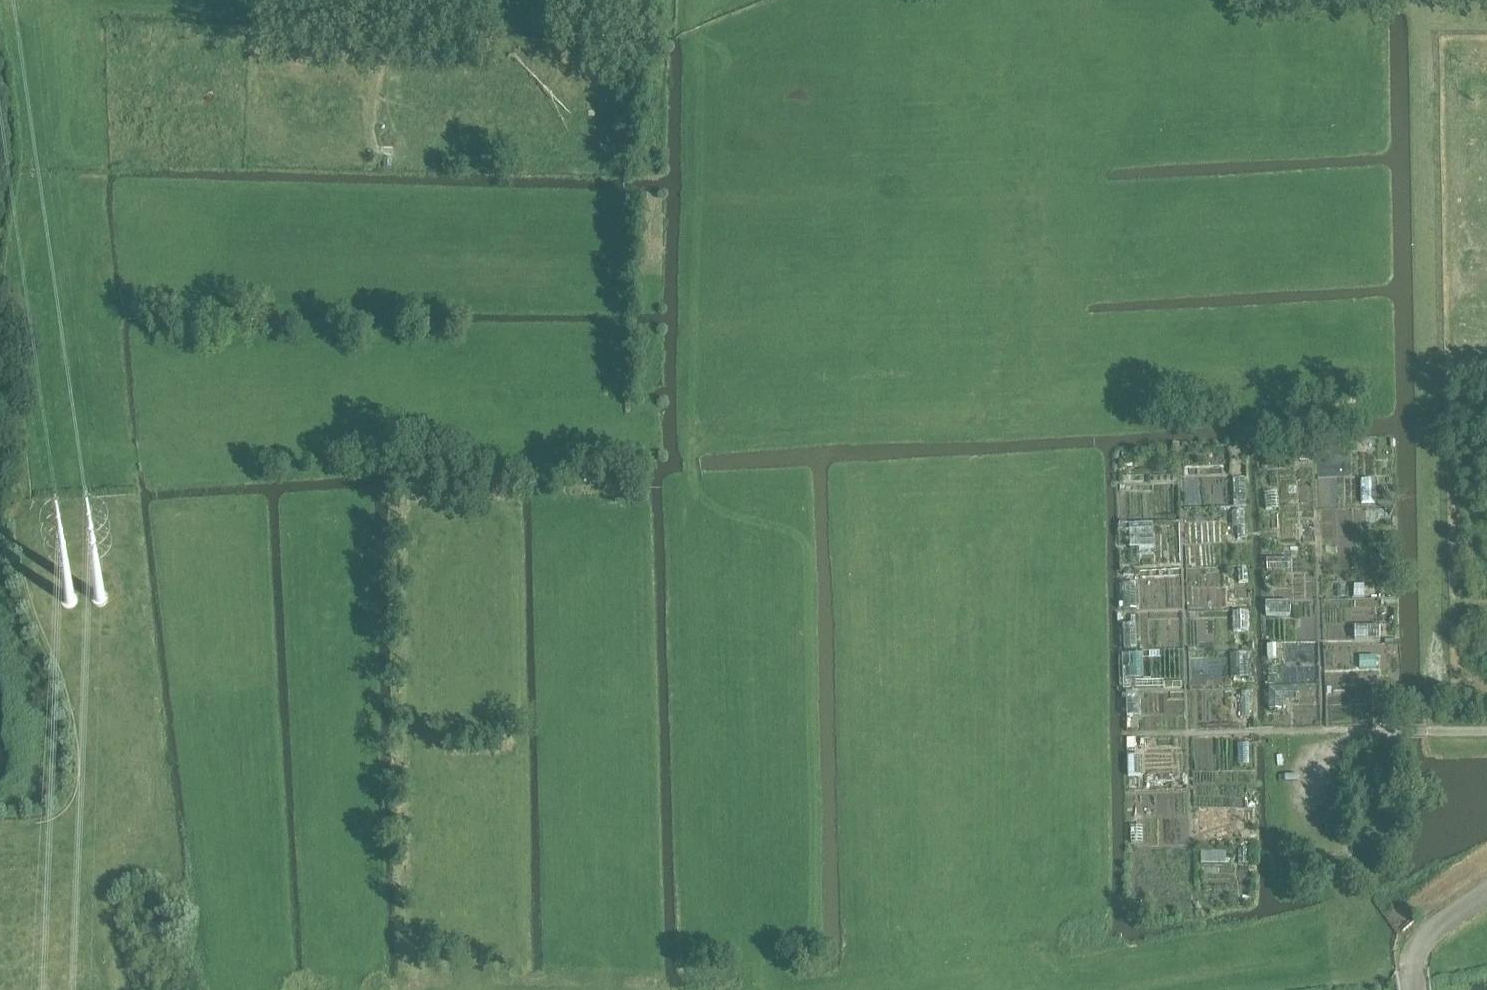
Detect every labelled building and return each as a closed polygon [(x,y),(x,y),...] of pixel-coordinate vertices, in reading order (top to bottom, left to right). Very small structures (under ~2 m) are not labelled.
[(91,596),(91,598),(91,600),(92,601),(93,603),(94,604),(95,605),(97,606),(98,606),(100,607),(101,606),(103,606),(104,605),(105,605),(106,604),(107,602),(108,601),(108,600),(109,598),(108,596),(108,595),(107,593),(106,592),(105,591),(103,590),(102,590),(100,589),(98,590),(97,590),(95,591),(94,592),(93,593),(92,595),(91,596)] [(78,601),(78,600),(78,598),(77,597),(77,596),(76,594),(75,593),(74,593),(72,592),(71,592),(69,591),(68,592),(66,592),(65,593),(64,594),(62,595),(62,597),(61,598),(61,600),(61,601),(62,603),(62,605),(64,606),(65,607),(66,608),(68,608),(69,608),(71,608),(73,608),(74,607),(75,606),(76,604),(77,603),(78,601)] [(1267,613),(1292,613),(1292,598),(1267,598),(1267,613)] [(1277,645),(1267,645),(1268,658),(1277,658),(1277,645)] [(1232,673),(1249,674),(1250,650),(1233,649),(1232,673)] [(1271,685),(1271,702),(1300,700),(1299,684),(1271,685)]
